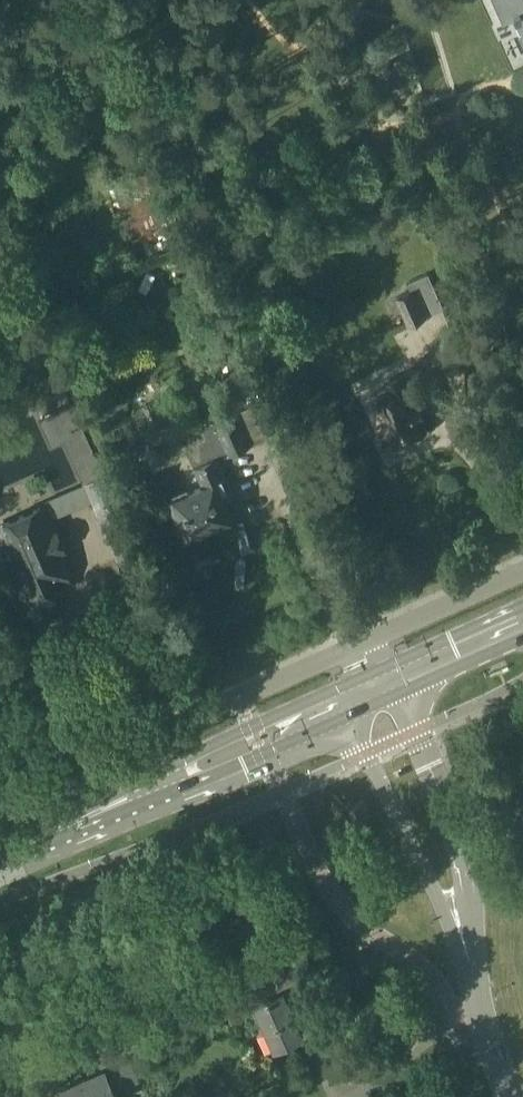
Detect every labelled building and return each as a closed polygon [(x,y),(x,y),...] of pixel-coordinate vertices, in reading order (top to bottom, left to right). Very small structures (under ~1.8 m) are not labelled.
[(506,20),(515,16),(522,32),(522,0),(497,0),(506,20)] [(445,308),(429,272),(408,281),(411,289),(396,297),(408,324),(445,308)] [(427,419),(406,373),(389,381),(395,394),(378,402),(396,442),(424,429),(421,422),(427,419)] [(238,412),(215,422),(229,452),(251,443),(238,412)] [(171,502),(169,506),(172,512),(175,514),(185,534),(190,532),(193,534),(204,529),(205,526),(236,512),(229,495),(233,493),(230,485),(217,455),(195,465),(204,485),(169,500),(171,502)] [(39,505),(2,521),(10,540),(4,548),(9,560),(19,562),(35,599),(41,597),(47,599),(54,596),(57,590),(62,588),(59,580),(69,576),(62,558),(68,555),(53,521),(47,523),(39,505)] [(481,765),(475,747),(457,755),(465,772),(481,765)] [(288,1002),(304,994),(307,993),(300,977),(281,986),(283,990),(256,1001),(276,1046),(302,1034),(288,1002)] [(111,1081),(135,1070),(127,1052),(104,1062),(106,1067),(62,1087),(66,1096),(118,1096),(111,1081)]
